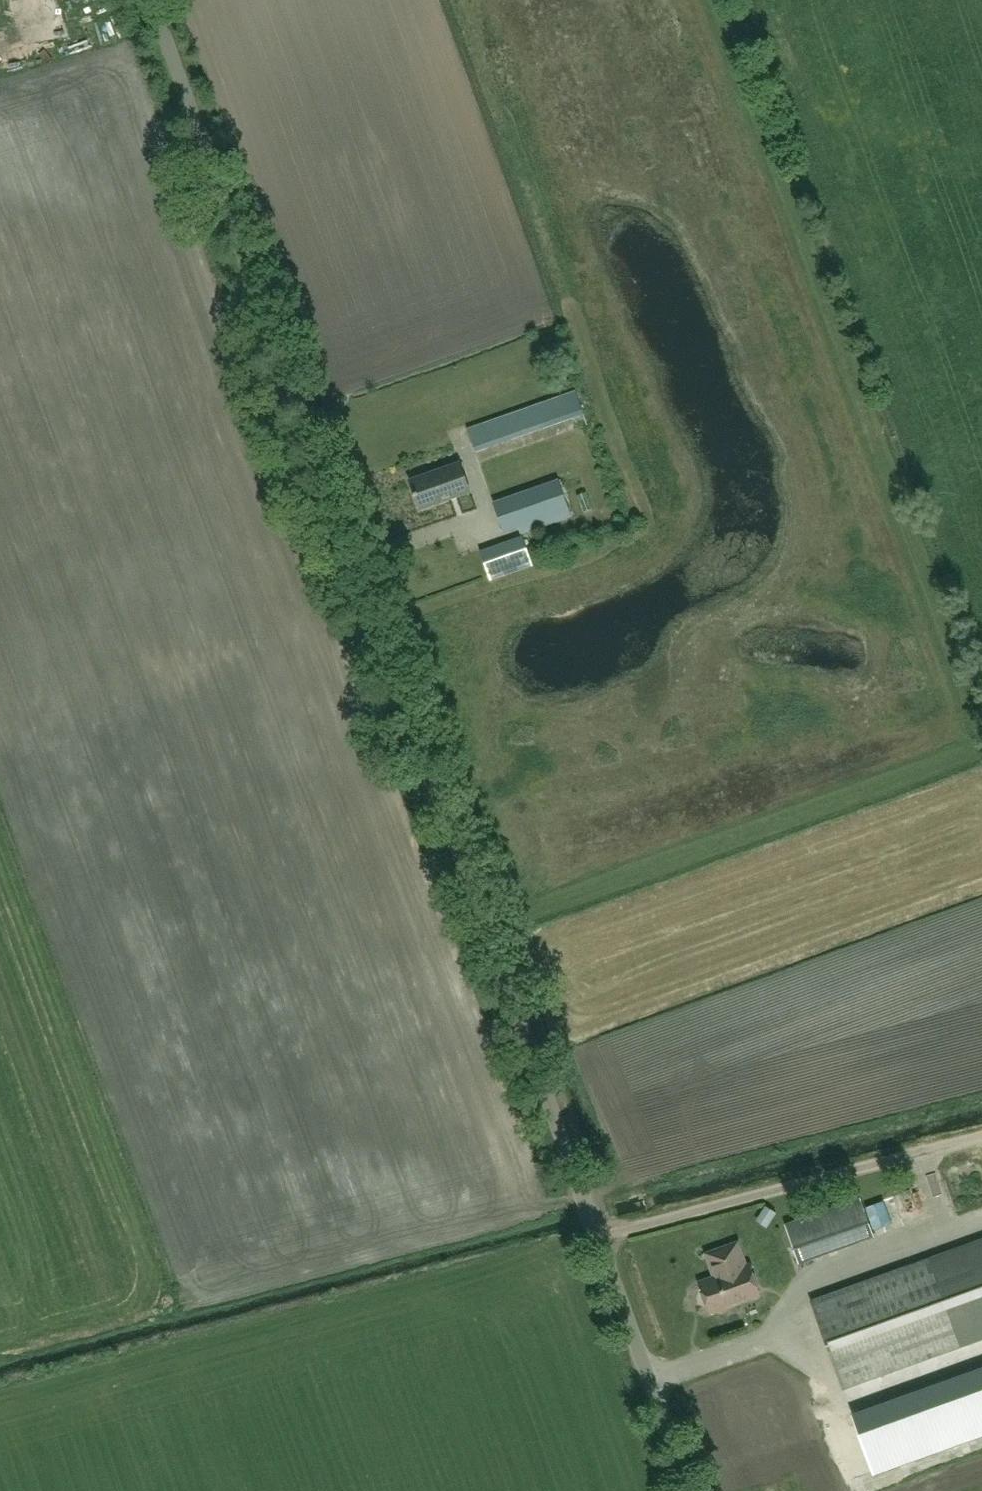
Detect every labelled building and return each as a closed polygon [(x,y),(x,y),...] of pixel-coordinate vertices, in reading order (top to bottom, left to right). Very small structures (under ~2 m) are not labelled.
[(475,451),(584,414),(576,392),(468,430),(475,451)] [(460,462),(410,481),(420,510),(471,491),(460,462)] [(558,481),(494,503),(504,532),(568,510),(558,481)] [(786,1223),(800,1261),(875,1234),(862,1196),(786,1223)] [(766,1205),(759,1216),(771,1223),(777,1212),(766,1205)] [(738,1240),(708,1250),(717,1274),(701,1279),(712,1309),(761,1291),(750,1262),(746,1263),(738,1240)] [(811,1302),(842,1389),(981,1339),(981,1240),(811,1302)]
